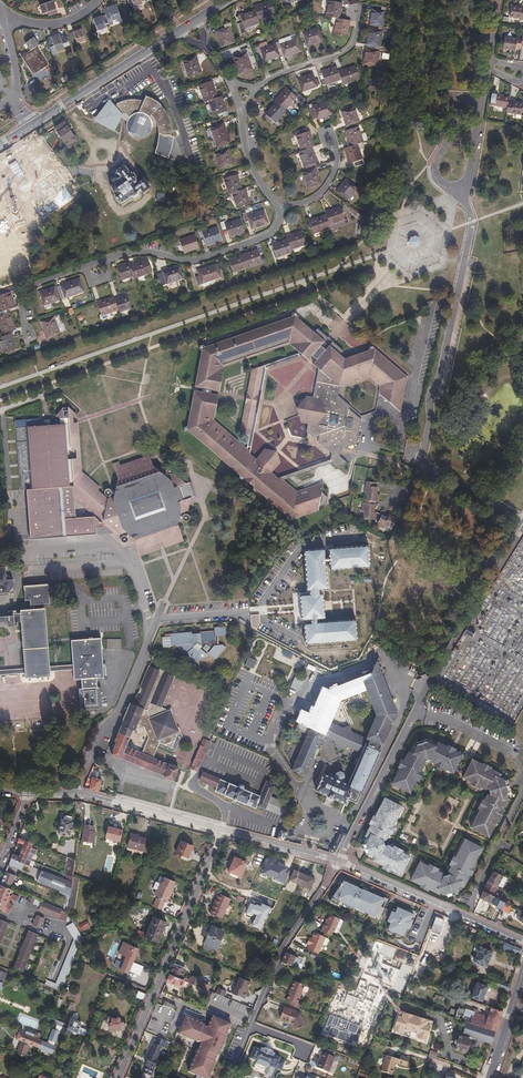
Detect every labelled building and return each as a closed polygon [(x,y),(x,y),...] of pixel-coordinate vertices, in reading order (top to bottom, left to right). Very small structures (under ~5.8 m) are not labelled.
[(255,8),(240,14),(245,28),(260,23),(258,19),(275,13),(270,0),(254,6),(255,8)] [(326,16),(332,17),(336,18),(335,25),(333,34),(347,36),(350,20),(340,18),(342,3),(328,0),(326,16)] [(57,12),(53,1),(40,5),(43,13),(47,12),(49,16),(57,12)] [(105,14),(106,18),(110,16),(111,20),(120,17),(115,4),(103,8),(105,14)] [(522,19),(522,8),(522,6),(512,5),(511,18),(522,19)] [(394,32),(395,26),(384,24),(386,11),(389,11),(389,8),(381,7),(381,10),(372,8),(370,24),(379,25),(378,29),(369,28),(367,44),(376,45),(375,49),(380,50),(380,52),(387,53),(391,53),(392,48),(381,46),(383,30),(394,32)] [(108,23),(106,18),(105,14),(93,19),(96,29),(104,27),(104,25),(108,23)] [(232,26),(231,22),(224,25),(225,29),(216,32),(221,47),(235,42),(230,27),(232,26)] [(323,40),(319,27),(303,32),(302,30),(299,31),(301,38),(305,37),(308,45),(323,40)] [(85,39),(81,29),(69,33),(72,42),(76,40),(77,43),(85,39)] [(63,46),(58,34),(46,38),(49,47),(53,46),(55,49),(63,46)] [(280,44),(292,39),(291,35),(278,39),(279,41),(280,44)] [(516,49),(521,49),(521,47),(522,38),(505,36),(504,48),(516,50),(516,49)] [(27,52),(25,53),(21,56),(33,74),(47,65),(36,46),(39,44),(34,37),(31,39),(29,41),(26,42),(31,50),(27,52)] [(297,38),(292,39),(280,44),(279,41),(275,42),(278,49),(281,48),(285,57),(301,51),(297,38)] [(280,55),(278,49),(275,42),(260,48),(260,45),(256,47),(258,53),(262,52),(265,61),(280,55)] [(249,51),(248,47),(241,50),(242,53),(234,57),(240,73),(253,68),(247,52),(249,51)] [(380,50),(375,49),(366,48),(364,64),(378,66),(380,52),(380,50)] [(202,72),(196,55),(183,60),(189,76),(202,72)] [(338,71),(336,66),(322,71),(326,85),(341,79),(343,84),(359,78),(354,65),(338,71)] [(318,86),(313,72),(298,77),(303,91),(318,86)] [(220,118),(229,115),(222,96),(218,97),(212,80),(199,85),(204,101),(209,100),(214,115),(219,113),(220,118)] [(297,97),(286,87),(275,100),(276,101),(265,113),(266,114),(264,117),(270,123),(273,120),(276,123),(286,111),(285,110),(297,97)] [(509,102),(509,96),(497,94),(497,92),(493,91),(491,101),(495,102),(495,106),(508,108),(509,102)] [(156,103),(161,106),(161,105),(155,100),(146,96),(145,97),(152,100),(156,103)] [(165,111),(161,106),(156,103),(152,100),(145,97),(144,101),(138,100),(128,100),(122,102),(117,104),(124,113),(125,112),(130,116),(127,120),(126,125),(127,129),(129,133),(134,137),(139,138),(145,137),(149,133),(152,129),(152,124),(151,119),(150,116),(152,114),(157,120),(159,128),(159,133),(162,132),(162,134),(171,134),(171,127),(170,123),(165,111)] [(507,113),(522,115),(522,105),(522,102),(514,100),(513,102),(509,102),(508,108),(507,113)] [(308,104),(311,111),(314,110),(317,117),(318,119),(333,114),(328,101),(313,105),(312,103),(308,104)] [(360,121),(355,106),(342,110),(347,126),(360,121)] [(76,139),(64,122),(55,127),(67,145),(76,139)] [(231,141),(224,122),(210,127),(217,146),(231,141)] [(362,134),(359,126),(346,130),(351,146),(344,148),(349,163),(354,162),(355,166),(364,163),(358,144),(368,139),(366,133),(362,134)] [(304,167),(318,162),(313,147),(315,146),(310,131),(296,135),(301,151),(299,151),(304,167)] [(234,163),(228,148),(216,153),(221,168),(234,163)] [(121,201),(122,202),(131,195),(134,195),(137,192),(137,191),(139,189),(133,182),(135,180),(136,180),(135,178),(136,177),(133,173),(132,173),(131,172),(129,172),(126,166),(122,166),(119,168),(119,172),(116,174),(116,176),(113,176),(111,178),(112,180),(114,181),(115,183),(111,186),(116,193),(115,194),(119,201),(121,201)] [(320,182),(315,167),(302,172),(307,187),(320,182)] [(238,208),(251,204),(245,188),(243,189),(237,174),(224,178),(229,194),(232,193),(238,208)] [(357,187),(346,178),(337,191),(348,199),(357,187)] [(131,195),(122,202),(123,204),(142,190),(135,180),(133,182),(139,189),(137,191),(137,192),(134,195),(131,195)] [(310,220),(312,227),(314,232),(315,233),(331,227),(330,225),(345,219),(343,212),(345,211),(344,207),(341,208),(341,206),(326,211),(327,214),(310,220)] [(248,215),(247,213),(243,214),(245,221),(249,220),(253,229),(269,223),(264,210),(248,215)] [(245,232),(240,218),(225,223),(224,221),(221,222),(223,229),(227,228),(230,237),(245,232)] [(202,231),(202,229),(198,230),(201,237),(204,236),(207,244),(223,239),(218,226),(202,231)] [(306,244),(304,237),(303,235),(305,234),(304,230),(302,231),(302,230),(287,236),(287,238),(272,244),(277,257),(292,252),(291,249),(306,244)] [(180,239),(179,237),(175,238),(178,245),(181,244),(185,252),(200,247),(195,234),(180,239)] [(110,244),(118,240),(116,235),(108,239),(110,244)] [(420,239),(415,236),(411,238),(409,242),(411,246),(415,248),(420,247),(421,243),(420,239)] [(262,262),(258,249),(229,259),(233,272),(262,262)] [(152,272),(148,259),(131,264),(130,262),(118,266),(122,279),(135,275),(135,278),(152,272)] [(199,284),(203,283),(209,281),(222,276),(217,263),(198,270),(200,275),(196,276),(199,284)] [(184,277),(180,264),(163,270),(167,283),(184,277)] [(0,275),(0,276),(2,283),(14,280),(12,271),(0,275)] [(84,291),(80,278),(61,284),(66,297),(84,291)] [(59,299),(55,286),(40,291),(44,304),(59,299)] [(34,290),(38,302),(40,302),(41,305),(40,305),(40,308),(44,306),(37,289),(34,290)] [(18,348),(12,332),(8,333),(8,330),(16,327),(11,312),(8,313),(7,309),(16,306),(10,291),(0,295),(0,304),(2,311),(0,312),(1,315),(0,316),(0,324),(3,332),(1,333),(2,336),(0,336),(0,340),(5,352),(18,348)] [(132,308),(127,294),(115,298),(114,296),(97,302),(102,315),(119,309),(120,311),(132,308)] [(333,461),(333,464),(337,466),(348,462),(340,456),(342,449),(357,444),(362,419),(350,410),(351,406),(340,398),(341,389),(372,380),(382,388),(380,396),(401,413),(407,378),(381,355),(378,359),(375,355),(376,350),(374,347),(370,348),(369,354),(366,355),(364,353),(345,360),(340,355),(343,351),(333,342),(326,350),(321,346),(328,338),(318,329),(315,333),(302,322),(300,323),(297,321),(298,315),(296,313),(293,314),(292,319),(287,321),(286,318),(271,323),(272,326),(246,335),(245,332),(211,344),(211,346),(206,348),(204,345),(201,346),(200,349),(205,353),(204,357),(201,356),(195,387),(203,389),(202,394),(194,392),(189,421),(191,422),(191,426),(185,427),(185,430),(187,431),(193,430),(195,432),(194,435),(236,471),(238,469),(241,471),(240,478),(242,480),(247,476),(255,484),(254,490),(256,492),(259,491),(289,516),(288,518),(289,520),(292,519),(293,516),(296,518),(319,510),(319,506),(327,504),(328,496),(320,492),(321,483),(296,493),(282,481),(281,480),(274,484),(272,481),(267,477),(270,474),(268,472),(276,464),(273,461),(274,458),(273,454),(268,453),(266,455),(262,452),(255,461),(253,459),(250,462),(247,460),(263,376),(261,376),(261,372),(256,368),(251,370),(246,397),(255,399),(254,404),(245,402),(240,430),(249,437),(247,448),(214,420),(218,396),(210,395),(211,390),(219,392),(223,366),(290,344),(301,353),(304,356),(309,360),(312,357),(317,361),(314,365),(318,368),(312,403),(300,407),(298,419),(307,426),(306,435),(335,451),(333,461)] [(60,333),(55,316),(41,321),(47,337),(60,333)] [(326,350),(333,342),(328,338),(321,346),(326,350)] [(265,369),(304,356),(301,353),(256,368),(261,372),(261,376),(263,376),(265,369)] [(140,555),(144,554),(159,549),(158,543),(164,541),(166,547),(184,541),(177,520),(183,518),(184,511),(189,510),(191,497),(196,495),(191,481),(186,483),(176,475),(172,476),(167,472),(163,474),(154,466),(152,460),(149,451),(142,453),(143,457),(121,465),(120,461),(114,463),(118,478),(115,490),(111,491),(110,495),(109,500),(101,494),(86,480),(78,473),(78,469),(76,447),(74,424),(74,421),(74,417),(77,414),(69,407),(64,407),(56,415),(59,418),(60,424),(45,426),(44,418),(17,420),(21,487),(33,486),(33,487),(28,487),(31,537),(75,534),(75,527),(97,526),(103,526),(103,522),(118,534),(123,533),(124,535),(122,536),(121,539),(122,541),(124,542),(126,542),(127,541),(128,539),(128,537),(134,535),(140,555)] [(364,455),(361,463),(391,471),(393,463),(364,455)] [(282,481),(333,464),(333,461),(303,471),(272,481),(274,484),(281,480),(282,481)] [(376,528),(382,531),(385,526),(387,527),(391,529),(396,518),(390,515),(388,518),(377,512),(373,511),(375,501),(379,502),(380,494),(376,494),(377,487),(374,486),(375,482),(367,481),(365,492),(368,493),(367,496),(365,505),(362,504),(361,512),(364,512),(363,515),(362,520),(375,522),(374,524),(377,525),(376,528)] [(97,526),(75,527),(75,534),(97,533),(97,526)] [(307,591),(311,590),(311,596),(300,596),(302,620),(312,619),(312,624),(305,624),(306,644),(357,641),(356,621),(317,623),(317,619),(325,619),(324,595),(320,595),(320,590),(328,589),(326,562),(330,561),(331,570),(370,567),(369,546),(329,548),(330,558),(326,559),(326,549),(304,550),(307,591)] [(10,593),(14,593),(13,580),(11,580),(5,575),(5,567),(1,567),(0,567),(0,593),(10,593)] [(50,672),(50,667),(47,633),(45,608),(35,609),(35,605),(50,603),(49,583),(24,585),(25,601),(30,600),(30,609),(21,610),(21,613),(16,613),(16,610),(8,611),(9,616),(5,617),(5,621),(9,621),(9,626),(17,626),(17,623),(22,623),(25,668),(25,673),(26,678),(51,676),(50,672)] [(199,659),(200,659),(209,657),(207,655),(208,654),(215,660),(225,649),(222,646),(218,646),(218,639),(225,638),(224,625),(213,627),(213,630),(191,633),(191,631),(170,634),(171,643),(172,643),(172,642),(176,642),(176,643),(175,644),(186,653),(187,654),(194,645),(198,646),(199,659)] [(71,641),(73,665),(74,670),(75,680),(81,680),(82,688),(79,688),(81,711),(103,709),(101,678),(104,678),(101,638),(93,639),(93,637),(89,638),(89,639),(71,641)] [(120,649),(121,638),(106,638),(106,648),(120,649)] [(200,663),(200,659),(199,659),(198,646),(194,645),(187,654),(186,653),(183,656),(200,663)] [(361,682),(353,684),(363,690),(366,689),(367,692),(394,707),(394,705),(391,704),(392,702),(391,699),(388,697),(389,694),(389,692),(386,691),(387,688),(386,686),(384,685),(385,682),(384,679),(382,678),(385,670),(380,657),(376,665),(374,665),(375,668),(371,675),(360,680),(361,682)] [(173,780),(178,767),(168,763),(168,764),(153,758),(154,755),(151,751),(153,747),(157,749),(159,743),(172,748),(177,736),(176,734),(181,732),(179,727),(176,728),(170,713),(167,714),(165,709),(161,707),(174,677),(163,672),(163,674),(159,673),(160,671),(149,666),(141,686),(144,688),(141,694),(138,693),(133,705),(131,712),(127,711),(123,721),(126,722),(124,726),(121,725),(115,742),(116,742),(111,755),(121,759),(121,758),(164,776),(164,777),(173,780)] [(353,684),(350,683),(330,691),(327,693),(324,695),(323,696),(353,684)] [(393,711),(395,707),(394,707),(367,692),(376,715),(376,717),(366,739),(353,732),(350,726),(343,728),(329,722),(339,699),(363,690),(353,684),(323,696),(321,701),(312,720),(308,718),(301,721),(300,721),(296,729),(307,734),(291,768),(305,775),(323,736),(331,739),(333,744),(337,746),(339,751),(344,749),(347,751),(352,749),(361,753),(350,778),(347,784),(342,782),(343,778),(345,776),(343,772),(339,771),(336,772),(334,774),(331,773),(329,773),(328,776),(322,773),(315,791),(327,796),(327,797),(332,800),(333,798),(345,803),(348,797),(350,798),(350,799),(356,802),(361,792),(363,792),(377,759),(376,759),(376,757),(378,758),(381,750),(379,750),(382,745),(385,739),(395,716),(397,716),(397,715),(396,712),(393,711)] [(327,693),(330,691),(324,688),(312,714),(297,719),(300,721),(301,721),(308,718),(312,720),(321,701),(323,696),(324,695),(327,693)] [(383,746),(397,716),(395,716),(385,739),(382,745),(383,746)] [(454,770),(462,756),(457,754),(458,752),(454,750),(451,748),(451,746),(447,744),(446,746),(439,742),(438,745),(436,744),(429,740),(429,742),(426,741),(426,738),(416,741),(417,744),(416,746),(414,745),(411,752),(410,754),(408,753),(404,759),(402,759),(400,763),(402,764),(400,768),(394,779),(396,780),(393,784),(408,792),(410,787),(412,788),(417,778),(421,770),(426,762),(425,761),(425,759),(430,757),(431,759),(431,761),(435,763),(444,768),(449,770),(450,768),(454,770)] [(200,745),(192,765),(198,767),(199,767),(207,748),(200,745)] [(492,826),(494,827),(499,818),(502,810),(504,808),(502,807),(507,797),(511,790),(509,788),(507,789),(506,784),(507,783),(508,781),(500,776),(490,771),(491,769),(483,765),(478,762),(477,764),(472,761),(465,776),(469,778),(468,780),(472,782),(481,787),(482,787),(483,785),(487,788),(489,789),(490,789),(491,790),(492,791),(491,792),(490,793),(491,794),(490,795),(487,800),(486,800),(484,801),(480,809),(476,817),(478,818),(475,823),(473,828),(487,836),(492,826)] [(265,808),(270,797),(275,785),(266,781),(261,793),(260,796),(243,789),(243,786),(243,784),(241,784),(239,784),(237,786),(202,772),(199,781),(216,788),(215,791),(256,809),(257,806),(265,810),(265,808)] [(84,788),(99,792),(101,780),(89,776),(84,788)] [(260,796),(261,793),(257,792),(257,791),(249,788),(243,786),(243,789),(260,796)] [(286,817),(291,805),(270,797),(265,808),(286,817)] [(401,805),(387,798),(381,808),(380,807),(375,815),(371,823),(371,825),(373,826),(367,836),(364,844),(364,845),(367,846),(368,850),(366,853),(375,858),(384,863),(383,865),(391,869),(397,872),(398,870),(402,872),(410,858),(406,856),(406,854),(402,851),(393,847),(392,849),(386,846),(385,845),(384,845),(383,844),(382,841),(382,840),(384,840),(384,838),(387,833),(388,834),(389,832),(393,825),(397,816),(396,815),(401,805)] [(72,827),(73,823),(71,822),(72,819),(71,817),(65,816),(64,817),(63,820),(61,820),(58,834),(70,836),(71,832),(72,832),(74,830),(73,828),(72,827)] [(84,825),(82,841),(94,842),(95,831),(94,831),(95,826),(84,825)] [(108,826),(105,838),(119,841),(122,830),(108,826)] [(280,829),(276,838),(283,840),(287,831),(280,829)] [(337,855),(348,834),(342,830),(330,853),(337,855)] [(127,847),(142,851),(145,839),(138,837),(138,836),(131,834),(127,847)] [(26,858),(30,860),(33,853),(34,854),(36,849),(30,847),(32,843),(19,838),(17,842),(23,844),(18,856),(26,859),(26,858)] [(476,857),(481,847),(467,839),(462,849),(460,848),(455,857),(451,864),(450,866),(452,867),(449,873),(448,873),(448,874),(447,876),(446,877),(443,875),(437,872),(438,870),(429,865),(425,863),(424,865),(419,863),(412,877),(416,879),(416,881),(421,884),(429,888),(430,886),(440,891),(447,895),(448,895),(450,892),(450,891),(454,890),(457,892),(458,892),(462,884),(467,874),(469,875),(470,874),(474,866),(478,858),(476,857)] [(175,853),(188,858),(192,845),(180,841),(175,853)] [(200,850),(205,853),(208,844),(204,843),(203,846),(202,845),(200,850)] [(69,858),(75,861),(76,856),(66,852),(64,856),(69,858)] [(30,861),(30,860),(26,858),(26,859),(18,856),(12,854),(11,858),(28,865),(31,866),(33,862),(30,861)] [(242,876),(247,862),(235,857),(230,871),(242,876)] [(28,867),(28,865),(11,858),(8,864),(19,868),(22,868),(23,865),(28,867)] [(66,876),(72,877),(75,861),(69,858),(66,874),(66,876)] [(287,875),(289,870),(287,869),(290,862),(286,860),(281,873),(287,875)] [(69,896),(71,882),(66,880),(41,870),(36,883),(66,895),(69,896)] [(300,884),(304,874),(295,870),(290,880),(300,884)] [(0,885),(10,889),(15,875),(5,871),(0,885)] [(503,876),(493,871),(488,881),(498,886),(503,876)] [(315,879),(304,874),(300,884),(310,888),(315,879)] [(72,877),(71,882),(80,885),(82,880),(72,877)] [(157,896),(167,901),(175,881),(166,877),(160,892),(159,892),(157,893),(156,894),(157,895),(157,896)] [(483,891),(493,895),(498,886),(488,881),(483,891)] [(3,910),(2,911),(7,915),(11,909),(11,908),(13,905),(9,902),(10,899),(17,902),(19,896),(12,894),(11,896),(9,895),(11,890),(10,889),(0,885),(0,909),(3,910)] [(385,889),(367,930),(391,940),(393,935),(395,932),(399,934),(401,932),(414,902),(385,889)] [(480,898),(492,904),(496,897),(493,895),(483,891),(480,898)] [(219,893),(215,903),(227,909),(232,898),(219,893)] [(462,900),(468,903),(471,896),(465,893),(462,900)] [(496,896),(496,897),(510,904),(511,902),(506,900),(506,899),(500,896),(499,897),(496,896)] [(496,897),(492,904),(502,909),(501,910),(509,913),(513,906),(510,904),(496,897)] [(40,907),(42,902),(34,899),(32,903),(40,907)] [(68,922),(70,917),(67,911),(63,910),(42,902),(40,907),(39,911),(68,922)] [(227,909),(215,903),(211,913),(223,918),(227,909)] [(434,918),(437,912),(430,909),(428,914),(426,913),(423,921),(432,925),(434,918)] [(443,915),(437,912),(434,918),(441,921),(443,915)] [(321,931),(331,935),(333,931),(334,931),(340,918),(331,914),(328,919),(326,923),(325,922),(321,931)] [(32,925),(40,928),(44,918),(36,915),(32,925)] [(166,922),(153,917),(145,937),(158,942),(166,922)] [(340,918),(334,931),(338,933),(343,920),(340,918)] [(8,923),(0,920),(0,944),(8,923)] [(61,991),(74,958),(81,940),(82,938),(73,922),(67,926),(74,939),(56,983),(46,979),(44,984),(61,991)] [(217,947),(224,931),(213,926),(206,943),(207,943),(205,948),(213,952),(216,947),(217,947)] [(446,941),(450,943),(453,935),(442,930),(442,931),(434,928),(430,938),(437,941),(445,944),(446,941)] [(27,930),(13,967),(23,971),(38,934),(27,930)] [(308,949),(319,953),(323,944),(325,938),(326,937),(315,932),(312,938),(312,940),(309,939),(307,943),(310,944),(308,949)] [(391,940),(390,944),(398,948),(419,956),(420,953),(423,947),(393,935),(391,940)] [(137,948),(122,942),(118,953),(126,956),(120,970),(127,973),(129,970),(138,974),(142,966),(132,962),(137,948)] [(504,948),(521,955),(522,951),(522,949),(506,942),(504,948)] [(486,966),(492,952),(480,947),(474,962),(486,966)] [(286,952),(282,961),(292,965),(298,967),(300,962),(302,963),(305,958),(300,956),(299,957),(286,952)] [(403,955),(397,952),(393,961),(400,964),(403,955)] [(409,984),(411,978),(415,966),(413,965),(414,963),(414,961),(413,960),(410,960),(409,960),(401,981),(409,984)] [(186,970),(174,965),(170,974),(186,981),(209,991),(211,985),(201,980),(201,979),(192,976),(191,979),(183,975),(186,970)] [(186,981),(170,974),(167,980),(182,987),(182,986),(183,986),(186,981)] [(491,983),(510,990),(511,985),(502,982),(503,980),(493,977),(491,983)] [(232,995),(245,999),(251,982),(238,978),(232,995)] [(289,1004),(299,1009),(301,1004),(298,1003),(303,990),(305,985),(294,980),(287,999),(291,1000),(289,1004)] [(406,992),(409,984),(401,981),(398,990),(406,992)] [(488,986),(477,982),(471,997),(482,1001),(488,986)] [(134,997),(143,1001),(145,993),(137,990),(134,997)] [(244,1005),(255,1009),(258,1001),(248,996),(244,1005)] [(163,1006),(175,1011),(176,1006),(165,1001),(163,1006)] [(170,1024),(176,1011),(175,1011),(163,1006),(159,1016),(165,1019),(164,1021),(170,1024)] [(305,1025),(299,1012),(284,1007),(280,1017),(291,1022),(295,1029),(305,1025)] [(461,1019),(496,1031),(503,1011),(494,1008),(491,1008),(487,1020),(474,1016),(475,1012),(465,1008),(464,1009),(461,1019)] [(186,1009),(184,1013),(201,1021),(203,1017),(186,1009)] [(433,1020),(399,1009),(396,1018),(397,1018),(394,1029),(402,1032),(401,1033),(418,1038),(418,1037),(426,1039),(429,1029),(431,1029),(433,1020)] [(213,1015),(209,1026),(185,1017),(179,1034),(202,1043),(190,1071),(205,1077),(209,1077),(231,1023),(213,1015)] [(122,1029),(125,1023),(119,1020),(120,1017),(118,1016),(116,1016),(114,1018),(108,1016),(105,1022),(108,1023),(107,1026),(110,1027),(110,1029),(112,1031),(114,1030),(114,1029),(117,1030),(119,1028),(122,1029)] [(71,1030),(84,1035),(87,1029),(79,1026),(81,1022),(70,1018),(67,1025),(65,1024),(66,1023),(50,1017),(49,1021),(55,1024),(63,1027),(71,1030)] [(69,1034),(71,1030),(63,1027),(55,1024),(53,1028),(52,1027),(46,1041),(41,1040),(38,1047),(52,1052),(55,1045),(53,1044),(59,1030),(69,1034)] [(32,1036),(18,1031),(16,1038),(38,1047),(41,1040),(38,1038),(35,1037),(32,1036)] [(470,1039),(459,1035),(457,1040),(455,1039),(453,1040),(453,1042),(454,1043),(456,1044),(455,1049),(466,1053),(470,1039)] [(165,1043),(158,1040),(156,1043),(155,1043),(143,1072),(154,1076),(157,1069),(155,1068),(158,1060),(157,1059),(160,1052),(159,1052),(162,1046),(164,1047),(165,1043)] [(16,1055),(26,1057),(29,1046),(19,1044),(16,1055)] [(253,1047),(249,1059),(257,1061),(256,1065),(281,1073),(286,1058),(253,1047)] [(321,1053),(315,1069),(329,1075),(335,1059),(321,1053)] [(404,1066),(406,1058),(401,1056),(400,1060),(387,1056),(381,1071),(392,1075),(396,1063),(404,1066)]
